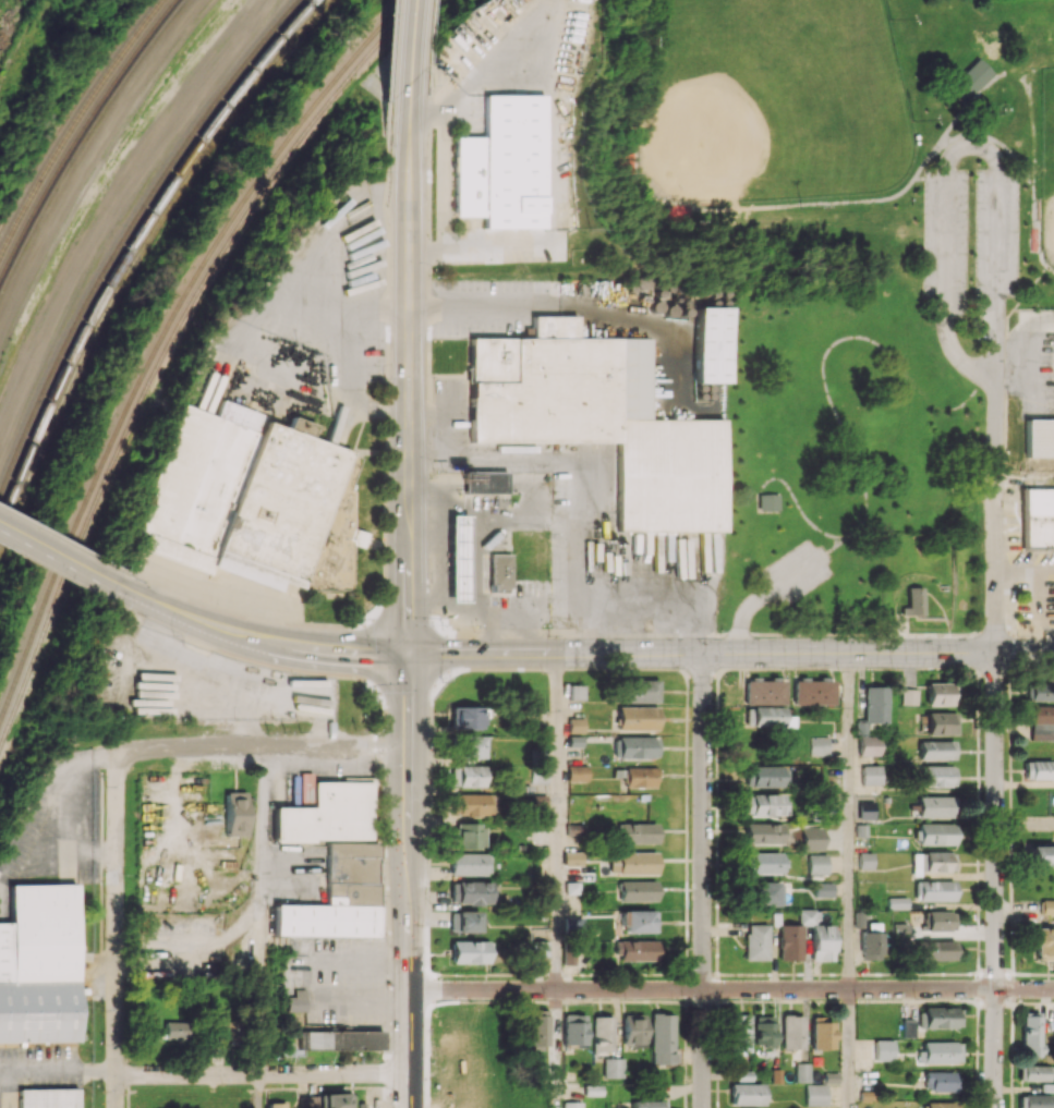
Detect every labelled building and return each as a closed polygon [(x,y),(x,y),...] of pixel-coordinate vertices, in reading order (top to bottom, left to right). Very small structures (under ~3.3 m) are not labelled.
[(976,54),(947,83),(964,99),(992,71),(976,54)] [(544,228),(544,95),(484,95),(484,136),(454,136),(454,216),(485,216),(485,228),(544,228)] [(694,382),(724,383),(725,308),(695,308),(694,382)] [(723,419),(648,419),(648,338),(577,338),(577,316),(532,316),(532,338),(469,338),(470,442),(617,442),(617,532),(723,532),(723,419)] [(346,592),(354,543),(355,543),(356,535),(347,534),(354,491),(341,489),(348,448),(311,442),(315,422),(290,418),(288,427),(266,423),(268,411),(220,403),(219,413),(168,405),(147,532),(153,533),(152,539),(149,539),(147,547),(159,549),(156,562),(283,583),(283,582),(346,592)] [(1024,419),(1024,458),(1053,458),(1053,419),(1024,419)] [(507,493),(507,472),(464,471),(464,493),(507,493)] [(1023,488),(1023,547),(1053,547),(1053,488),(1023,488)] [(758,494),(759,511),(779,510),(779,494),(758,494)] [(449,601),(467,600),(466,515),(448,515),(449,601)] [(489,590),(511,590),(511,554),(490,554),(489,590)] [(923,615),(923,587),(910,587),(910,607),(903,607),(903,614),(923,615)] [(657,680),(621,680),(621,703),(657,702),(657,680)] [(783,703),(783,680),(745,680),(745,704),(783,703)] [(832,704),(832,680),(793,681),(793,705),(832,704)] [(1027,682),(1026,701),(1053,701),(1053,682),(1027,682)] [(926,705),(956,705),(956,683),(926,683),(926,705)] [(584,685),(569,685),(569,699),(584,700),(584,685)] [(887,723),(887,686),(865,686),(865,723),(887,723)] [(916,705),(917,690),(901,689),(901,704),(916,705)] [(450,729),(480,728),(480,706),(450,707),(450,729)] [(1030,707),(1030,740),(1053,740),(1053,706),(1030,707)] [(617,729),(656,730),(657,707),(617,707),(617,729)] [(793,727),(793,716),(783,716),(783,707),(745,707),(745,726),(793,727)] [(927,735),(956,735),(956,712),(927,713),(927,735)] [(568,733),(584,732),(583,718),(568,718),(568,733)] [(867,722),(856,722),(856,735),(867,735),(867,722)] [(482,758),(481,735),(457,736),(458,759),(482,758)] [(656,757),(655,736),(615,737),(615,758),(656,757)] [(810,755),(829,756),(829,736),(810,736),(810,755)] [(858,755),(877,756),(878,736),(859,736),(858,755)] [(920,759),(954,759),(954,741),(919,741),(920,759)] [(1024,761),(1024,779),(1053,780),(1053,761),(1024,761)] [(481,787),(482,766),(450,765),(450,787),(481,787)] [(879,765),(861,766),(861,785),(880,785),(879,765)] [(924,786),(954,787),(954,766),(924,765),(924,786)] [(655,768),(625,767),(624,787),(654,788),(655,768)] [(745,767),(745,787),(786,787),(786,767),(745,767)] [(273,807),(273,841),(371,840),(371,782),(311,782),(311,807),(273,807)] [(225,836),(247,836),(246,792),(225,792),(225,836)] [(745,815),(784,815),(784,795),(745,794),(745,815)] [(491,815),(490,795),(451,795),(451,816),(491,815)] [(919,818),(956,817),(956,796),(919,797),(919,818)] [(873,802),(858,802),(859,819),(873,819),(873,802)] [(484,824),(452,823),(451,848),(484,848),(484,824)] [(656,843),(655,823),(619,824),(619,844),(656,843)] [(744,844),(780,845),(781,824),(744,823),(744,844)] [(955,845),(955,824),(919,823),(919,844),(955,845)] [(802,850),(823,850),(823,829),(803,828),(802,850)] [(273,935),(376,936),(377,843),(326,842),(325,905),(274,904),(273,935)] [(1029,846),(1028,865),(1053,865),(1053,846),(1029,846)] [(582,865),(582,852),(563,852),(563,865),(582,865)] [(656,852),(609,852),(609,874),(655,874),(656,852)] [(780,852),(743,853),(743,873),(780,873),(780,852)] [(912,852),(912,873),(954,872),(954,852),(912,852)] [(489,875),(489,853),(450,854),(450,875),(489,875)] [(872,869),(872,853),(858,853),(858,869),(872,869)] [(810,874),(827,873),(826,854),(809,854),(810,874)] [(620,901),(656,901),(655,881),(620,881),(620,901)] [(954,900),(954,881),(919,881),(919,901),(954,900)] [(489,882),(450,882),(450,904),(489,904),(489,882)] [(580,894),(580,882),(565,882),(566,894),(580,894)] [(833,883),(815,882),(815,896),(832,897),(833,883)] [(780,905),(780,883),(749,883),(749,905),(780,905)] [(76,884),(9,885),(9,923),(0,923),(0,1042),(78,1042),(76,884)] [(888,909),(907,909),(908,898),(888,897),(888,909)] [(1042,899),(1041,914),(1053,914),(1053,900),(1042,899)] [(832,925),(816,925),(816,909),(798,909),(798,925),(812,925),(811,961),(832,961),(832,925)] [(621,932),(655,933),(655,911),(622,910),(621,932)] [(478,912),(450,911),(450,932),(478,932),(478,912)] [(954,911),(926,911),(925,930),(953,931),(954,911)] [(582,934),(582,917),(567,917),(567,934),(582,934)] [(861,931),(861,959),(879,959),(880,923),(867,923),(867,931),(861,931)] [(907,923),(893,923),(893,937),(908,937),(907,923)] [(767,924),(745,924),(745,960),(767,960),(767,924)] [(801,925),(779,925),(779,960),(800,960),(801,925)] [(1035,928),(1035,960),(1053,960),(1053,928),(1035,928)] [(450,963),(487,963),(486,941),(450,941),(450,963)] [(547,956),(547,941),(531,941),(531,956),(547,956)] [(617,941),(616,960),(655,961),(656,941),(617,941)] [(954,960),(954,941),(918,941),(919,960),(954,960)] [(285,1012),(305,1011),(305,989),(292,989),(292,997),(285,997),(285,1012)] [(923,1007),(923,1027),(960,1028),(960,1007),(923,1007)] [(547,1010),(530,1010),(531,1048),(548,1048),(547,1010)] [(1042,1013),(1023,1012),(1022,1046),(1026,1046),(1026,1057),(1041,1057),(1042,1013)] [(563,1045),(584,1045),(585,1014),(563,1014),(563,1045)] [(622,1044),(643,1045),(643,1014),(622,1014),(622,1044)] [(672,1014),(651,1014),(651,1064),(672,1064),(672,1014)] [(749,1014),(727,1014),(727,1053),(749,1053),(749,1014)] [(781,1049),(803,1049),(803,1015),(781,1015),(781,1049)] [(612,1016),(592,1017),(593,1053),(613,1052),(612,1016)] [(754,1046),(774,1046),(774,1016),(753,1016),(754,1046)] [(902,1037),(914,1037),(914,1018),(902,1018),(902,1037)] [(236,1022),(226,1020),(224,1039),(234,1041),(236,1022)] [(166,1039),(187,1040),(188,1022),(166,1021),(166,1039)] [(832,1048),(832,1022),(811,1022),(812,1048),(832,1048)] [(382,1030),(297,1031),(298,1050),(382,1049),(382,1030)] [(892,1040),(874,1040),(874,1060),(892,1060),(892,1040)] [(960,1042),(923,1041),(923,1050),(918,1050),(918,1063),(960,1063),(960,1042)] [(622,1078),(622,1058),(603,1058),(603,1077),(622,1078)] [(809,1082),(809,1064),(796,1063),(795,1082),(809,1082)] [(1052,1080),(1052,1065),(1019,1065),(1019,1081),(1052,1080)] [(956,1072),(925,1071),(925,1090),(955,1091),(956,1072)] [(762,1084),(730,1084),(730,1105),(762,1105),(762,1084)] [(805,1105),(826,1106),(826,1084),(806,1084),(805,1105)] [(79,1088),(19,1089),(19,1107),(79,1107),(79,1088)] [(319,1094),(320,1107),(349,1107),(349,1093),(319,1094)] [(1051,1095),(1019,1094),(1019,1107),(1051,1107),(1051,1095)] [(314,1096),(299,1096),(299,1107),(314,1107),(314,1096)]
